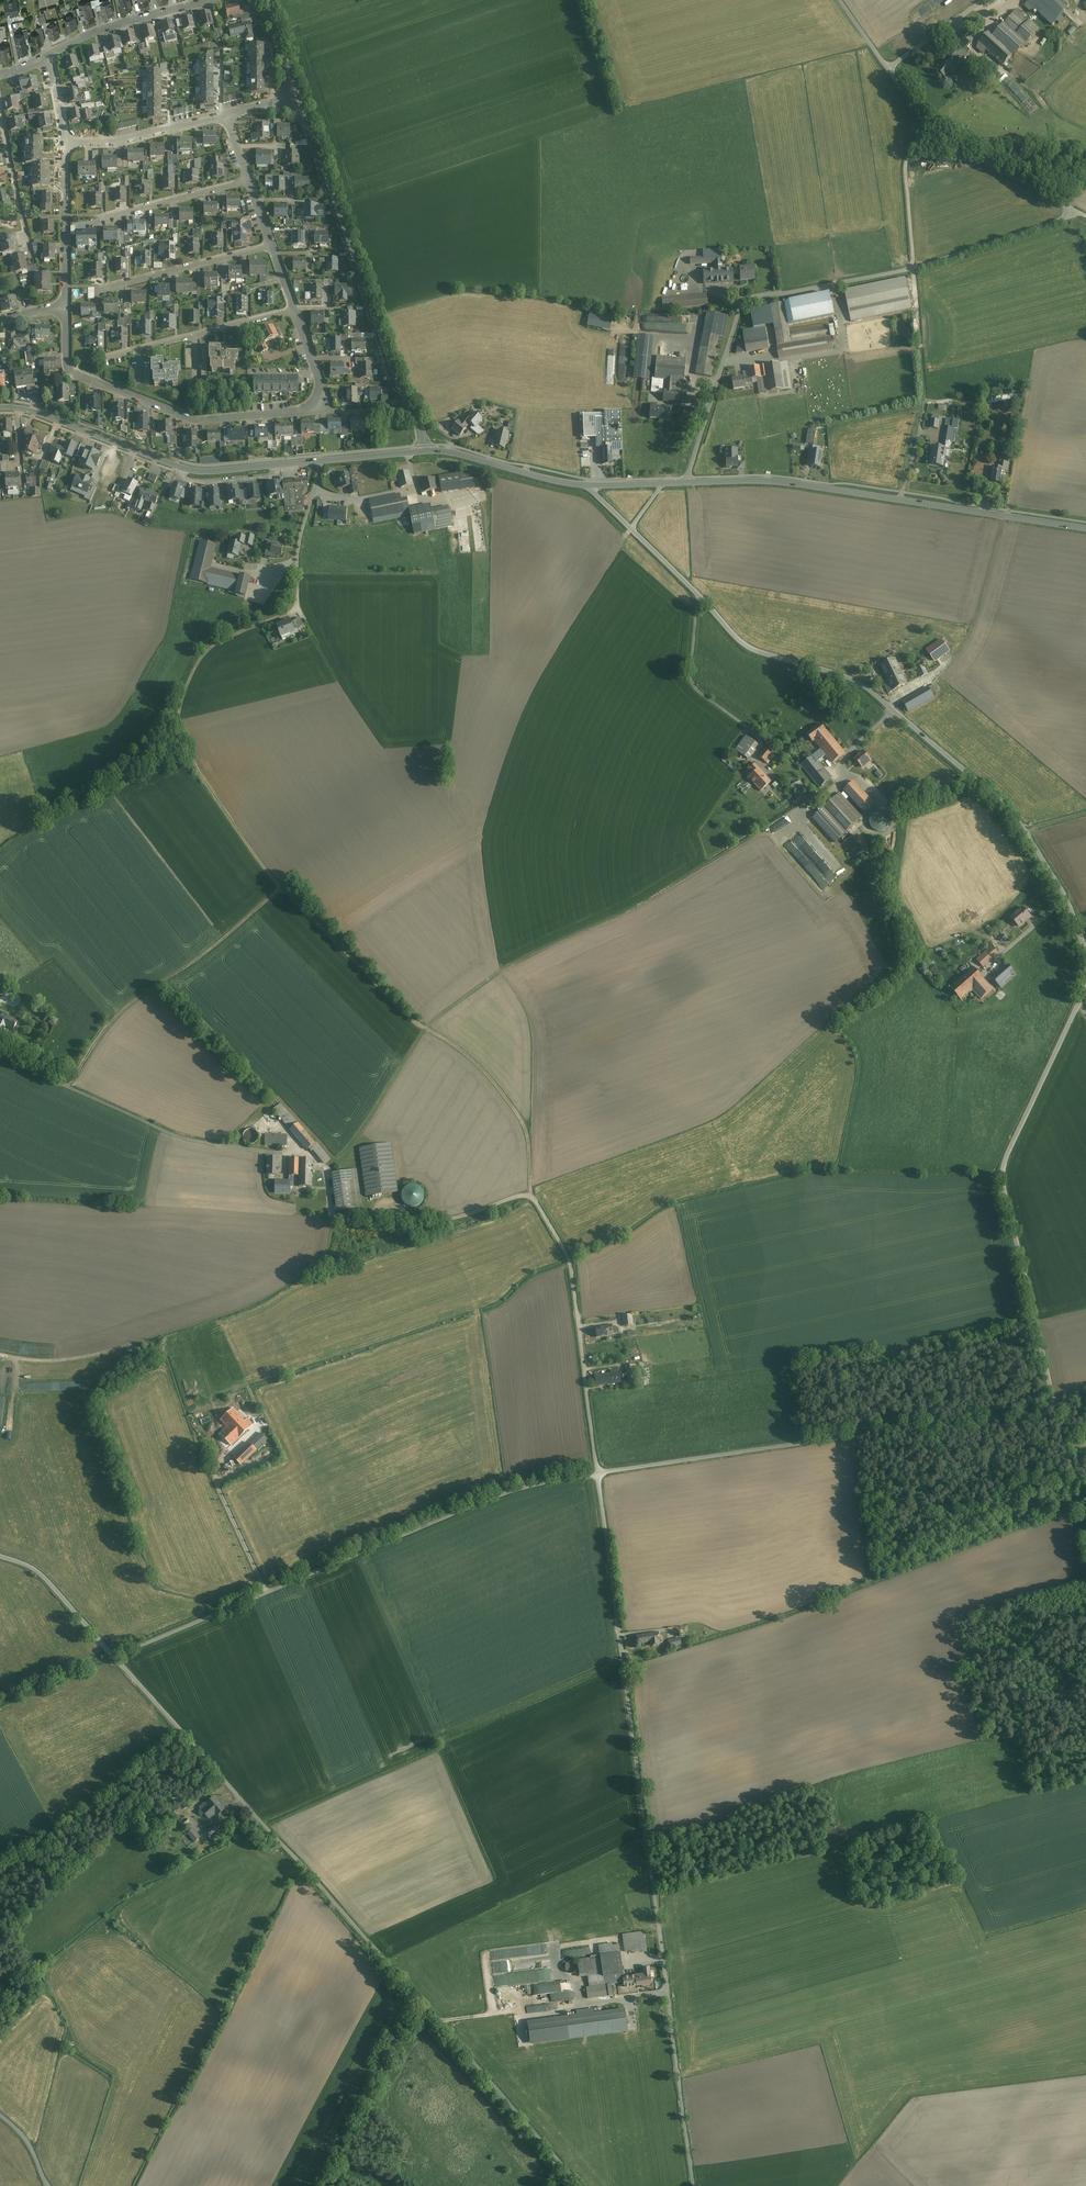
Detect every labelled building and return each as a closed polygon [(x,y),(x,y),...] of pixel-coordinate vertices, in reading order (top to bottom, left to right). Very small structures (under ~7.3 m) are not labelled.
[(121,6),(119,6),(121,11),(132,8),(130,0),(120,0),(121,6)] [(1024,6),(1031,12),(1034,9),(1052,25),(1067,10),(1057,0),(1029,0),(1024,6)] [(89,1),(79,4),(81,12),(80,12),(82,19),(84,18),(85,23),(84,23),(95,20),(92,9),(89,1)] [(5,4),(7,16),(19,14),(17,3),(16,2),(15,2),(14,2),(5,4)] [(100,4),(100,5),(101,9),(102,16),(114,14),(111,2),(100,4)] [(233,4),(225,6),(226,12),(227,14),(228,18),(232,17),(233,19),(241,18),(241,17),(239,9),(238,5),(233,6),(233,4)] [(251,11),(244,13),(243,8),(239,9),(241,17),(241,18),(242,21),(251,19),(252,18),(251,11)] [(1028,21),(1016,10),(1004,23),(1016,34),(1019,37),(1031,24),(1028,21)] [(210,12),(200,14),(203,27),(213,24),(210,12)] [(75,17),(66,19),(67,26),(66,26),(67,29),(68,29),(78,27),(75,17)] [(189,17),(182,19),(183,24),(185,24),(186,28),(191,27),(191,28),(195,27),(192,17),(189,17)] [(52,25),(47,26),(50,38),(60,35),(56,20),(51,21),(52,25)] [(1029,20),(1028,21),(1031,24),(1019,37),(1016,34),(1015,35),(1025,44),(1039,29),(1029,20)] [(171,21),(162,23),(164,30),(165,33),(174,31),(171,21)] [(242,25),(229,28),(231,36),(244,33),(246,39),(253,37),(252,31),(250,23),(242,25)] [(1025,44),(1015,35),(1004,24),(993,36),(1014,55),(1025,44)] [(1073,25),(1067,32),(1071,35),(1077,29),(1073,25)] [(38,34),(32,35),(34,46),(44,44),(43,41),(45,40),(41,26),(36,28),(38,34)] [(153,26),(142,29),(144,40),(156,37),(153,26)] [(973,39),(965,31),(957,39),(965,47),(973,39)] [(133,32),(123,35),(126,46),(137,43),(135,38),(133,32)] [(988,32),(978,43),(979,44),(986,49),(993,56),(1002,45),(988,32)] [(23,34),(15,36),(19,54),(21,53),(22,54),(25,53),(26,52),(25,48),(27,47),(25,40),(24,39),(23,34)] [(117,37),(108,39),(109,47),(111,52),(114,51),(121,49),(117,37)] [(986,49),(979,44),(977,48),(982,53),(986,49)] [(993,56),(992,56),(1003,66),(1013,55),(1002,45),(993,56)] [(0,48),(0,52),(2,61),(11,59),(9,46),(0,48)] [(97,46),(87,49),(90,59),(99,56),(100,56),(99,54),(97,46)] [(109,47),(105,48),(105,49),(104,49),(106,60),(115,57),(114,51),(111,52),(109,47)] [(962,49),(956,56),(954,54),(950,59),(957,64),(958,65),(967,54),(962,49)] [(74,57),(66,59),(69,70),(78,67),(80,76),(84,75),(83,71),(82,65),(78,65),(77,61),(75,61),(74,57)] [(950,59),(945,65),(943,63),(937,70),(946,77),(949,74),(951,76),(957,68),(955,66),(957,64),(950,59)] [(36,77),(20,80),(21,87),(28,86),(28,90),(27,90),(27,91),(38,88),(36,77)] [(1013,91),(1021,99),(1026,95),(1018,86),(1013,91)] [(77,89),(67,91),(69,103),(79,101),(85,100),(84,94),(78,95),(77,89)] [(40,97),(36,98),(38,109),(48,107),(46,96),(40,97)] [(11,100),(5,102),(7,111),(19,109),(18,102),(17,99),(11,100)] [(80,109),(71,111),(73,121),(82,119),(81,113),(80,109)] [(91,111),(81,113),(82,119),(82,122),(85,121),(87,122),(88,122),(89,120),(93,120),(92,119),(90,120),(89,116),(92,116),(92,115),(91,111)] [(49,115),(39,117),(41,129),(42,129),(51,127),(52,127),(49,115)] [(15,121),(9,122),(10,130),(23,128),(22,121),(21,119),(15,121)] [(265,125),(256,125),(256,127),(256,134),(256,139),(258,139),(269,139),(268,125),(265,125)] [(280,125),(277,125),(277,126),(277,137),(290,137),(290,125),(280,125)] [(217,145),(216,133),(203,133),(204,139),(204,145),(217,145)] [(36,137),(32,138),(32,139),(26,139),(25,152),(43,152),(43,139),(36,139),(36,137)] [(192,140),(182,140),(182,139),(177,139),(177,155),(178,155),(178,153),(193,153),(192,139),(192,140)] [(165,156),(164,146),(156,146),(151,146),(151,157),(165,156)] [(290,152),(285,152),(285,166),(297,165),(296,157),(299,157),(299,156),(299,152),(299,151),(297,151),(290,152)] [(108,152),(99,152),(99,162),(102,162),(102,158),(108,158),(108,152)] [(144,152),(128,152),(128,159),(128,162),(129,162),(133,162),(134,163),(139,163),(139,162),(143,162),(144,162),(144,157),(144,152)] [(261,152),(256,152),(256,165),(257,165),(257,167),(267,167),(267,165),(271,165),(271,154),(271,152),(261,152)] [(108,158),(102,158),(102,162),(102,169),(108,169),(108,168),(117,168),(117,159),(117,158),(108,158)] [(96,164),(79,164),(78,164),(78,176),(79,176),(96,176),(96,163),(96,164)] [(223,177),(223,165),(218,165),(210,165),(213,165),(213,177),(223,177)] [(198,171),(187,171),(187,184),(197,183),(197,179),(198,179),(198,171)] [(174,176),(164,176),(164,190),(174,189),(174,176)] [(284,176),(265,176),(266,183),(274,183),(274,192),(279,192),(280,192),(280,191),(285,191),(284,177),(284,176)] [(297,178),(295,178),(295,180),(295,190),(308,190),(308,178),(297,178)] [(150,182),(135,182),(135,188),(140,188),(140,196),(150,195),(150,182)] [(126,189),(115,189),(115,201),(126,201),(126,189)] [(0,193),(0,208),(3,208),(11,206),(8,192),(0,193)] [(43,194),(42,194),(42,195),(42,206),(51,206),(52,206),(52,194),(50,194),(43,194)] [(102,194),(90,194),(91,208),(102,208),(102,194)] [(240,198),(227,198),(227,203),(223,203),(223,210),(233,210),(233,208),(240,208),(240,198)] [(217,204),(204,204),(204,214),(217,213),(217,204)] [(275,216),(288,215),(287,205),(275,206),(275,216)] [(315,205),(303,205),(303,210),(306,210),(306,218),(318,218),(318,217),(318,205),(317,205),(315,205)] [(194,210),(180,210),(180,212),(180,221),(194,221),(194,210)] [(169,216),(155,216),(155,225),(169,225),(169,220),(169,216)] [(247,223),(247,221),(241,221),(241,223),(235,223),(232,223),(232,228),(235,228),(235,227),(247,227),(247,232),(250,232),(251,231),(251,224),(249,223),(247,223)] [(48,222),(44,222),(42,225),(40,225),(40,227),(44,227),(44,233),(53,233),(53,222),(48,222)] [(145,222),(134,222),(134,232),(145,232),(145,222)] [(132,223),(124,223),(124,229),(124,232),(128,232),(132,232),(132,223)] [(247,227),(235,227),(235,228),(235,242),(242,242),(247,242),(247,236),(245,236),(245,232),(247,232),(247,227)] [(117,229),(104,229),(104,241),(117,241),(117,229)] [(97,243),(96,232),(83,232),(84,244),(97,243)] [(304,232),(293,232),(293,245),(298,245),(298,246),(299,246),(299,245),(304,245),(304,232)] [(316,232),(315,232),(315,236),(315,244),(329,244),(328,232),(316,232)] [(223,234),(212,234),(213,248),(223,248),(223,234)] [(9,236),(0,238),(0,239),(2,246),(15,243),(14,239),(12,239),(11,236),(9,236)] [(199,241),(188,241),(188,254),(199,254),(199,241)] [(15,243),(2,246),(3,252),(3,253),(12,251),(15,250),(14,247),(15,246),(15,243)] [(174,244),(165,244),(160,244),(160,250),(162,250),(162,254),(165,254),(165,260),(175,260),(175,255),(174,255),(174,248),(175,248),(174,248),(174,245),(174,244)] [(55,246),(44,246),(44,260),(55,260),(55,246)] [(721,250),(703,250),(703,258),(690,258),(690,264),(714,264),(714,270),(721,269),(721,263),(722,263),(721,250)] [(150,253),(140,253),(141,266),(151,266),(150,253)] [(14,258),(12,258),(13,261),(11,262),(12,266),(14,266),(25,263),(25,260),(25,259),(26,259),(25,256),(24,256),(24,255),(14,258)] [(306,258),(293,259),(293,269),(306,269),(306,264),(306,258)] [(338,271),(337,258),(327,258),(327,262),(327,272),(338,271)] [(126,259),(121,259),(121,261),(116,261),(117,272),(126,272),(126,259)] [(266,275),(266,262),(250,262),(250,275),(250,276),(260,275),(266,275)] [(25,263),(14,266),(16,273),(27,270),(25,263)] [(36,264),(30,265),(32,273),(36,271),(38,271),(36,264)] [(102,264),(91,264),(91,278),(103,278),(102,264)] [(754,267),(739,268),(740,269),(740,275),(740,280),(749,280),(754,280),(754,267)] [(242,268),(229,268),(229,280),(242,279),(242,275),(242,268)] [(714,270),(703,270),(704,284),(720,283),(727,283),(732,283),(732,276),(732,269),(721,269),(714,270)] [(217,274),(205,275),(205,288),(218,288),(218,278),(218,274),(217,274)] [(49,275),(36,275),(36,291),(49,291),(49,275)] [(905,278),(844,290),(851,322),(912,309),(905,278)] [(192,281),(182,281),(176,281),(177,293),(182,293),(182,291),(192,291),(192,283),(192,281)] [(230,291),(230,284),(221,284),(222,293),(230,291)] [(322,286),(312,285),(312,290),(313,290),(313,292),(312,292),(312,293),(313,293),(313,299),(312,299),(312,300),(321,300),(322,286)] [(348,295),(347,285),(335,285),(335,286),(336,286),(336,290),(335,290),(335,296),(340,296),(340,301),(347,301),(347,295),(348,295)] [(170,286),(158,286),(159,297),(169,297),(170,297),(170,286)] [(146,293),(132,293),(132,296),(132,302),(132,303),(146,303),(146,293)] [(273,293),(263,293),(263,305),(273,305),(273,293)] [(706,295),(662,299),(663,309),(696,306),(695,306),(707,305),(706,295)] [(0,301),(0,304),(1,307),(12,304),(12,305),(17,304),(16,297),(0,301)] [(248,297),(237,297),(236,311),(247,312),(248,297)] [(220,299),(212,299),(212,303),(208,303),(209,309),(212,309),(212,317),(224,317),(223,303),(223,300),(220,300),(220,299)] [(118,301),(104,301),(105,314),(118,314),(118,301)] [(784,303),(771,305),(771,306),(773,315),(778,346),(831,337),(829,327),(790,333),(784,303)] [(0,307),(0,309),(1,312),(18,309),(17,304),(12,305),(12,304),(1,307),(0,307)] [(96,305),(81,306),(81,316),(86,316),(86,315),(95,315),(96,319),(96,312),(96,306),(96,305)] [(768,316),(767,307),(749,310),(751,319),(768,316)] [(590,310),(587,326),(610,331),(614,315),(590,310)] [(199,311),(189,312),(189,324),(200,324),(199,311)] [(323,312),(312,312),(312,323),(323,322),(323,318),(323,312)] [(347,312),(342,312),(342,326),(356,326),(355,312),(347,312)] [(728,316),(707,312),(703,334),(713,336),(718,337),(724,338),(728,316)] [(175,317),(164,316),(164,330),(175,330),(175,324),(174,324),(174,321),(175,321),(175,317)] [(151,323),(143,322),(143,327),(142,327),(142,335),(150,335),(150,327),(151,327),(151,323)] [(273,325),(258,332),(262,341),(263,341),(264,343),(278,336),(273,325)] [(50,327),(36,327),(36,330),(36,337),(37,337),(37,335),(41,335),(41,337),(42,337),(50,337),(50,327)] [(765,327),(743,330),(745,342),(767,339),(765,327)] [(123,329),(117,329),(117,343),(127,342),(127,329),(123,329)] [(15,333),(7,334),(9,344),(10,344),(11,351),(20,350),(19,344),(29,343),(29,344),(30,344),(28,335),(15,337),(15,333)] [(99,333),(94,333),(94,338),(90,338),(90,345),(94,345),(94,348),(103,348),(103,333),(99,333)] [(710,353),(713,336),(703,334),(700,351),(709,353),(710,353)] [(652,337),(637,336),(633,378),(648,379),(652,337)] [(718,337),(713,336),(710,353),(706,376),(711,377),(718,337)] [(778,346),(776,346),(779,359),(833,350),(831,337),(778,346)] [(340,338),(330,338),(331,352),(341,352),(341,341),(341,338),(340,338)] [(354,338),(351,338),(352,351),(365,351),(365,343),(363,343),(363,338),(362,338),(354,338)] [(767,339),(745,342),(746,352),(769,348),(767,339)] [(264,343),(263,341),(262,341),(257,343),(262,353),(267,350),(264,343)] [(687,343),(674,342),(674,349),(686,350),(687,343)] [(745,342),(738,344),(736,354),(746,352),(745,342)] [(238,353),(226,353),(226,356),(221,356),(221,347),(214,348),(214,349),(209,349),(209,362),(211,362),(211,371),(223,371),(223,372),(234,372),(234,374),(235,374),(235,363),(236,363),(236,354),(238,354),(238,353)] [(34,351),(26,352),(28,366),(36,365),(35,364),(35,362),(34,354),(34,351)] [(709,353),(700,351),(696,375),(706,376),(710,353),(709,353)] [(48,358),(38,358),(38,353),(34,354),(35,362),(39,362),(39,366),(44,366),(44,360),(48,360),(48,358)] [(686,359),(656,356),(654,378),(654,379),(664,379),(667,380),(683,381),(686,359)] [(48,360),(44,360),(44,366),(44,371),(45,371),(45,369),(49,369),(49,371),(56,371),(56,360),(55,360),(49,360),(48,360)] [(164,369),(164,360),(157,360),(157,362),(152,362),(152,375),(154,375),(154,384),(166,384),(177,384),(177,387),(178,387),(178,375),(179,375),(179,367),(181,367),(181,366),(169,366),(169,369),(164,369)] [(364,363),(360,363),(360,364),(360,378),(372,378),(371,363),(364,363)] [(780,363),(766,366),(767,377),(782,375),(781,371),(780,363)] [(343,364),(331,364),(331,375),(332,375),(332,374),(336,374),(335,375),(343,375),(343,368),(343,364)] [(761,366),(749,368),(750,377),(750,380),(752,379),(757,378),(762,378),(761,366)] [(33,371),(14,373),(16,388),(27,387),(34,386),(33,371)] [(782,375),(767,377),(769,392),(784,390),(782,375)] [(298,377),(254,377),(254,393),(255,393),(255,391),(258,391),(258,393),(268,393),(268,391),(271,391),(271,393),(272,393),(272,391),(275,391),(275,393),(285,393),(285,391),(288,391),(288,393),(289,393),(289,391),(293,391),(293,393),(298,393),(298,377)] [(744,377),(732,379),(733,390),(734,390),(734,389),(745,387),(745,388),(745,387),(745,384),(749,383),(753,383),(752,379),(750,380),(750,377),(744,378),(744,377)] [(762,378),(757,378),(759,394),(769,392),(767,377),(762,378)] [(664,379),(654,379),(654,378),(652,378),(652,384),(659,384),(659,388),(663,389),(664,379)] [(683,381),(667,380),(666,389),(683,391),(683,381)] [(659,384),(652,384),(651,392),(658,393),(659,388),(659,384)] [(34,386),(27,387),(28,393),(39,392),(38,385),(34,386)] [(71,395),(71,386),(57,386),(58,401),(69,401),(69,395),(71,395)] [(355,389),(347,389),(348,403),(357,403),(356,394),(361,394),(361,390),(361,388),(355,389)] [(370,388),(370,390),(370,399),(382,399),(382,388),(370,388)] [(666,389),(664,389),(663,401),(685,403),(687,391),(683,391),(666,389)] [(1004,401),(1018,396),(1016,390),(1002,395),(1004,401)] [(99,411),(99,396),(89,396),(89,411),(98,411),(99,411)] [(662,409),(656,408),(656,404),(651,404),(651,403),(649,418),(650,418),(650,417),(661,419),(662,419),(663,409),(662,409)] [(123,404),(113,404),(114,419),(124,419),(123,404)] [(671,410),(666,409),(666,407),(663,407),(663,409),(662,419),(661,420),(670,421),(671,410)] [(621,410),(604,411),(604,417),(605,417),(605,425),(604,425),(605,429),(621,428),(621,410)] [(148,425),(148,413),(138,414),(139,425),(148,425)] [(482,420),(474,413),(469,418),(472,421),(470,423),(473,425),(475,423),(477,425),(482,420)] [(466,416),(460,423),(466,428),(470,423),(472,421),(469,418),(466,416)] [(599,418),(595,418),(596,446),(605,445),(605,429),(604,425),(605,425),(605,417),(604,417),(599,418)] [(365,418),(351,418),(351,430),(361,430),(361,427),(365,427),(365,418)] [(341,426),(341,419),(328,420),(328,430),(334,430),(334,429),(341,429),(341,426)] [(939,421),(931,420),(930,427),(938,428),(939,421)] [(10,433),(10,421),(1,421),(1,424),(1,430),(2,430),(2,433),(10,433)] [(458,421),(452,429),(460,436),(466,428),(460,423),(458,421)] [(171,422),(160,422),(161,433),(172,433),(171,422)] [(314,422),(302,422),(302,432),(307,432),(315,432),(315,425),(314,422)] [(477,425),(475,423),(473,425),(470,428),(478,435),(481,434),(485,431),(477,425)] [(284,424),(275,424),(275,436),(284,436),(284,424)] [(293,424),(284,424),(284,436),(293,436),(293,424)] [(268,433),(268,426),(255,426),(255,437),(267,437),(268,437),(268,433)] [(953,427),(945,426),(944,434),(952,435),(954,427),(953,427)] [(33,430),(27,428),(24,434),(27,437),(30,440),(33,431),(33,430)] [(239,428),(239,429),(231,429),(231,440),(245,440),(245,428),(239,428)] [(621,428),(605,429),(605,445),(605,448),(612,448),(612,452),(622,452),(621,428)] [(815,434),(812,434),(812,428),(808,429),(807,436),(815,437),(815,434)] [(503,431),(498,430),(494,446),(504,448),(508,432),(503,431)] [(46,437),(33,431),(30,440),(27,437),(26,440),(26,444),(26,451),(34,454),(35,454),(39,443),(43,445),(46,437)] [(196,431),(187,431),(187,435),(186,435),(187,443),(197,443),(196,431)] [(220,431),(207,431),(207,441),(221,440),(220,431)] [(952,435),(944,434),(941,447),(946,448),(946,449),(950,449),(950,448),(952,435)] [(76,445),(67,441),(64,448),(66,449),(64,453),(70,456),(72,455),(73,454),(76,445)] [(34,454),(26,451),(26,444),(22,444),(22,453),(33,457),(34,454)] [(64,448),(53,444),(50,452),(53,454),(50,460),(59,464),(62,457),(64,453),(66,449),(64,448)] [(87,448),(80,445),(77,456),(82,459),(87,448)] [(823,447),(813,446),(810,465),(820,467),(823,447)] [(941,447),(932,446),(929,465),(943,467),(946,449),(946,448),(941,447)] [(100,454),(87,448),(82,459),(80,464),(93,470),(95,465),(97,466),(101,458),(98,457),(100,454)] [(605,448),(602,448),(603,464),(613,464),(612,457),(612,452),(612,448),(605,448)] [(737,449),(726,449),(726,450),(726,454),(724,454),(724,457),(726,457),(726,467),(737,466),(737,462),(737,456),(737,449)] [(50,463),(43,460),(40,468),(47,471),(50,463)] [(1000,469),(992,467),(992,472),(993,472),(991,480),(1003,482),(1004,477),(1003,476),(1003,472),(1004,470),(1004,469),(1000,469)] [(409,470),(397,473),(401,487),(413,484),(409,470)] [(119,475),(111,472),(107,481),(109,482),(106,488),(113,491),(116,485),(119,475)] [(472,472),(459,474),(462,489),(475,487),(472,472)] [(19,473),(6,474),(6,478),(5,478),(5,486),(7,485),(7,489),(8,489),(18,489),(20,488),(19,485),(21,485),(20,477),(19,477),(19,473)] [(158,476),(151,473),(148,479),(155,483),(158,476)] [(348,473),(339,475),(342,488),(349,486),(351,486),(350,482),(348,473)] [(459,474),(439,477),(441,488),(442,492),(462,489),(459,474)] [(36,475),(26,476),(27,484),(30,484),(30,486),(36,486),(36,475)] [(72,489),(79,491),(78,493),(78,494),(79,493),(85,496),(86,496),(90,485),(92,482),(89,480),(90,479),(82,476),(81,479),(76,477),(71,490),(71,491),(72,489)] [(437,489),(435,478),(419,483),(421,493),(437,489)] [(125,487),(122,492),(123,492),(131,497),(138,484),(129,479),(125,487)] [(294,481),(283,482),(284,499),(286,512),(303,511),(304,508),(303,492),(304,492),(304,489),(307,488),(307,479),(294,480),(294,481)] [(283,482),(266,483),(268,496),(269,496),(270,497),(272,496),(273,495),(277,495),(284,494),(283,482)] [(357,493),(355,482),(350,482),(351,486),(349,486),(351,494),(357,493)] [(183,487),(173,484),(171,492),(170,492),(169,495),(170,496),(170,497),(179,500),(180,498),(182,488),(183,487)] [(84,499),(90,501),(96,488),(94,487),(90,485),(86,496),(85,496),(84,499)] [(238,486),(227,487),(228,494),(227,496),(227,498),(228,499),(228,501),(239,500),(238,492),(238,486)] [(258,486),(248,487),(248,488),(249,498),(249,500),(259,499),(258,486)] [(40,488),(34,488),(34,494),(32,494),(32,497),(40,496),(40,488)] [(202,490),(191,489),(190,490),(190,497),(189,506),(199,507),(201,507),(201,502),(202,490)] [(212,490),(209,490),(210,499),(219,498),(218,489),(212,490)] [(142,490),(138,502),(133,501),(130,507),(140,511),(144,500),(147,501),(150,492),(142,490)] [(131,497),(123,492),(122,494),(125,496),(124,499),(129,501),(131,497)] [(158,495),(150,492),(147,501),(150,503),(154,504),(155,504),(158,495)] [(400,494),(370,500),(374,520),(410,512),(409,509),(407,498),(401,500),(400,494)] [(210,499),(208,499),(209,508),(219,507),(219,504),(219,498),(210,499)] [(410,512),(414,534),(452,526),(450,515),(448,506),(431,510),(430,505),(419,507),(409,509),(410,512)] [(330,507),(329,512),(329,519),(345,520),(346,508),(330,507)] [(254,536),(247,534),(246,538),(247,538),(245,544),(252,546),(254,536)] [(246,538),(237,535),(235,542),(241,543),(245,544),(247,538),(246,538)] [(216,544),(201,541),(191,579),(207,583),(237,590),(236,594),(245,597),(250,577),(240,575),(210,568),(216,544)] [(235,542),(231,541),(228,553),(227,558),(234,559),(235,555),(238,556),(241,543),(235,542)] [(278,543),(269,541),(266,552),(271,553),(270,557),(275,558),(276,554),(281,555),(284,546),(278,545),(278,543)] [(291,620),(277,625),(282,639),(291,636),(290,633),(295,632),(294,630),(298,628),(304,625),(300,618),(291,623),(291,620)] [(941,640),(927,650),(935,661),(949,651),(941,640)] [(895,659),(880,665),(887,679),(882,681),(888,693),(907,684),(895,659)] [(927,674),(923,665),(917,669),(921,677),(927,674)] [(935,685),(929,688),(932,693),(933,693),(938,690),(935,685)] [(929,688),(919,693),(903,702),(908,711),(914,708),(917,713),(920,711),(937,701),(932,693),(929,688)] [(837,744),(826,731),(821,724),(807,734),(813,741),(815,740),(821,748),(826,755),(833,763),(845,753),(837,744)] [(746,736),(735,750),(748,759),(758,745),(754,742),(746,736)] [(772,754),(764,748),(758,756),(766,762),(768,760),(770,761),(772,758),(770,757),(772,754)] [(821,748),(812,756),(812,757),(801,765),(819,788),(832,777),(825,768),(818,761),(826,755),(821,748)] [(871,760),(863,752),(855,759),(863,768),(865,765),(867,765),(869,763),(869,762),(871,760)] [(771,781),(756,765),(752,769),(755,772),(749,778),(761,791),(771,781)] [(879,778),(883,774),(879,769),(875,773),(879,778)] [(853,781),(844,790),(846,792),(865,813),(875,804),(863,792),(853,781)] [(798,788),(795,789),(800,799),(805,797),(800,787),(798,788)] [(861,817),(840,794),(825,807),(834,817),(847,831),(861,817)] [(847,833),(824,808),(813,818),(835,843),(847,833)] [(870,825),(872,828),(876,830),(880,831),(884,830),(887,828),(889,824),(889,821),(888,817),(886,815),(884,813),(880,812),(877,812),(873,814),(871,817),(870,821),(870,825)] [(1023,908),(1011,918),(1019,927),(1030,917),(1023,908)] [(992,946),(976,960),(982,967),(998,953),(992,946)] [(1008,964),(992,978),(1001,988),(1017,975),(1008,964)] [(935,965),(930,969),(936,976),(941,972),(935,965)] [(973,967),(950,988),(961,999),(970,992),(973,990),(981,999),(993,989),(973,967)] [(2,1014),(0,1018),(0,1031),(2,1032),(4,1028),(5,1027),(6,1026),(13,1030),(16,1024),(18,1022),(12,1019),(2,1014)] [(297,1123),(280,1103),(273,1109),(289,1129),(297,1123)] [(315,1143),(297,1123),(289,1129),(307,1149),(309,1148),(315,1143)] [(254,1129),(253,1129),(251,1129),(250,1129),(249,1129),(248,1129),(247,1129),(246,1130),(245,1130),(245,1131),(244,1132),(244,1133),(243,1134),(243,1135),(243,1136),(243,1137),(243,1138),(243,1139),(244,1140),(244,1141),(245,1141),(246,1142),(246,1143),(247,1143),(248,1144),(250,1144),(251,1144),(252,1144),(253,1144),(254,1143),(255,1143),(256,1142),(257,1141),(257,1140),(258,1139),(258,1138),(258,1137),(258,1136),(258,1135),(258,1134),(258,1133),(257,1132),(256,1131),(255,1130),(254,1130),(254,1129)] [(287,1135),(265,1134),(265,1146),(287,1146),(287,1135)] [(330,1159),(316,1142),(315,1143),(318,1147),(324,1155),(329,1160),(330,1159)] [(315,1143),(309,1148),(311,1152),(314,1150),(318,1147),(315,1143)] [(390,1143),(360,1148),(366,1196),(397,1192),(390,1143)] [(318,1147),(314,1150),(320,1158),(324,1155),(318,1147)] [(324,1155),(320,1158),(325,1163),(329,1160),(324,1155)] [(275,1158),(268,1157),(268,1166),(267,1166),(268,1166),(267,1169),(267,1174),(278,1175),(278,1171),(278,1170),(278,1169),(278,1168),(278,1163),(275,1163),(275,1158)] [(312,1159),(290,1158),(289,1175),(299,1176),(299,1186),(311,1186),(312,1159)] [(356,1169),(331,1172),(333,1183),(349,1181),(353,1208),(362,1207),(356,1169)] [(289,1182),(281,1182),(281,1181),(276,1181),(275,1193),(289,1193),(289,1184),(294,1184),(294,1179),(289,1179),(289,1182)] [(349,1181),(333,1183),(337,1210),(353,1208),(349,1181)] [(402,1199),(403,1202),(407,1205),(411,1207),(416,1206),(420,1204),(423,1200),(423,1195),(422,1191),(420,1187),(416,1185),(411,1184),(407,1186),(404,1188),(402,1191),(401,1195),(402,1199)] [(631,1315),(622,1316),(623,1326),(633,1325),(631,1315)] [(600,1327),(596,1328),(596,1338),(613,1336),(612,1325),(600,1326),(600,1327)] [(610,1373),(595,1376),(596,1386),(621,1382),(619,1369),(610,1370),(610,1373)] [(634,1371),(627,1371),(628,1381),(635,1380),(634,1371)] [(233,1409),(221,1420),(228,1427),(239,1416),(233,1409)] [(228,1427),(220,1434),(231,1445),(253,1425),(247,1419),(245,1421),(239,1416),(228,1427)] [(262,1433),(250,1444),(256,1450),(267,1439),(262,1433)] [(249,1443),(234,1458),(240,1465),(256,1450),(250,1444),(249,1443)] [(657,1634),(641,1635),(641,1646),(657,1645),(657,1634)] [(671,1634),(657,1634),(657,1645),(672,1645),(671,1634)] [(222,1793),(208,1805),(216,1815),(230,1804),(222,1793)] [(206,1830),(209,1835),(219,1830),(216,1825),(206,1830)] [(193,1827),(187,1833),(195,1842),(201,1836),(193,1827)] [(644,1931),(622,1934),(625,1952),(646,1949),(644,1931)] [(589,1987),(611,1984),(624,1982),(623,1977),(619,1946),(612,1947),(612,1943),(599,1945),(600,1955),(590,1956),(590,1958),(577,1959),(579,1975),(588,1974),(589,1987)] [(526,1945),(491,1950),(493,1973),(507,1971),(511,1973),(511,1974),(516,1977),(515,1972),(522,1971),(526,1971),(527,1970),(533,1969),(533,1967),(529,1965),(525,1962),(530,1962),(530,1961),(530,1958),(535,1958),(531,1956),(530,1956),(525,1953),(527,1950),(526,1945)] [(635,1975),(635,1976),(636,1986),(641,1985),(642,1988),(652,1986),(651,1982),(652,1981),(652,1978),(650,1978),(649,1967),(643,1968),(643,1974),(635,1975)] [(635,1976),(623,1977),(624,1982),(624,1987),(636,1986),(635,1976)] [(531,1995),(532,2008),(545,2006),(545,2005),(551,2004),(550,1993),(570,1990),(568,1979),(539,1983),(540,1986),(528,1988),(529,1996),(531,1995)] [(589,1987),(586,1987),(588,1999),(612,1995),(611,1984),(589,1987)] [(577,2015),(528,2022),(530,2043),(627,2030),(624,2009),(593,2013),(592,2009),(577,2011),(577,2015)]
